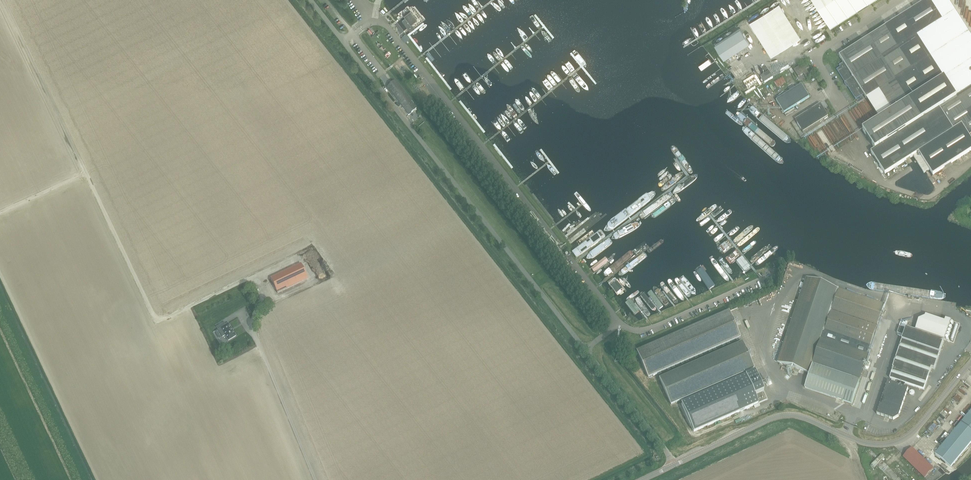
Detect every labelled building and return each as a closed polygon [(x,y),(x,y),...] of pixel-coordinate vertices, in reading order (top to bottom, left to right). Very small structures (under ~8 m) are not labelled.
[(676,9),(683,7),(682,0),(673,0),(676,9)] [(831,27),(873,0),(814,0),(831,27)] [(837,70),(845,83),(848,87),(856,99),(856,100),(864,94),(867,99),(871,96),(879,91),(880,91),(893,111),(863,130),(875,150),(871,152),(885,174),(913,156),(924,173),(930,169),(933,174),(955,161),(970,150),(970,139),(969,135),(970,133),(970,73),(970,71),(970,70),(970,36),(948,0),(928,0),(922,4),(915,8),(904,15),(896,20),(889,24),(874,34),(870,36),(864,41),(845,52),(839,56),(844,63),(839,65),(841,67),(837,70)] [(779,3),(750,22),(758,35),(788,17),(779,3)] [(411,12),(404,17),(411,26),(418,21),(411,12)] [(788,17),(758,35),(766,47),(779,39),(784,48),(801,37),(788,17)] [(724,59),(750,43),(740,28),(715,44),(724,59)] [(406,34),(401,38),(405,42),(410,39),(407,35),(406,34)] [(779,39),(766,47),(771,56),(784,48),(779,39)] [(810,76),(803,64),(794,70),(798,77),(804,73),(806,78),(810,76)] [(763,84),(765,83),(773,78),(769,72),(761,77),(763,80),(761,81),(763,84)] [(753,75),(743,82),(747,89),(748,88),(749,90),(748,91),(745,93),(746,96),(762,85),(756,75),(753,76),(753,75)] [(777,88),(786,83),(782,77),(773,82),(777,88)] [(387,88),(408,116),(416,109),(395,82),(387,88)] [(784,113),(805,100),(810,97),(802,85),(776,101),(784,113)] [(803,133),(824,119),(829,117),(821,104),(795,120),(803,133)] [(569,264),(563,256),(553,264),(558,272),(569,264)] [(271,279),(278,293),(308,279),(301,264),(271,279)] [(693,297),(678,276),(672,278),(688,299),(693,297)] [(860,380),(883,309),(885,304),(839,290),(806,279),(778,362),(809,373),(810,374),(805,388),(852,404),(860,380)] [(586,292),(581,296),(584,301),(590,296),(586,292)] [(740,338),(729,311),(636,351),(648,378),(740,338)] [(919,319),(915,330),(944,340),(951,320),(946,319),(945,321),(926,315),(925,317),(919,319)] [(228,324),(218,330),(223,337),(225,336),(228,341),(236,336),(228,324)] [(878,409),(877,414),(881,416),(893,420),(899,417),(909,389),(904,387),(905,384),(908,385),(924,390),(928,377),(932,368),(934,369),(944,342),(934,338),(900,327),(897,334),(904,336),(893,368),(894,368),(890,379),(897,381),(896,384),(888,382),(878,409)] [(754,369),(752,364),(742,342),(659,379),(671,405),(754,369)] [(244,361),(237,365),(240,370),(247,366),(244,361)] [(754,372),(679,405),(691,433),(766,399),(754,372)] [(957,399),(957,398),(955,402),(961,405),(965,398),(959,395),(957,399)] [(932,427),(924,436),(940,449),(935,454),(951,467),(970,443),(970,411),(966,418),(950,405),(932,427)] [(912,448),(903,457),(925,478),(934,469),(912,448)] [(902,472),(908,479),(915,479),(906,469),(902,472)]
